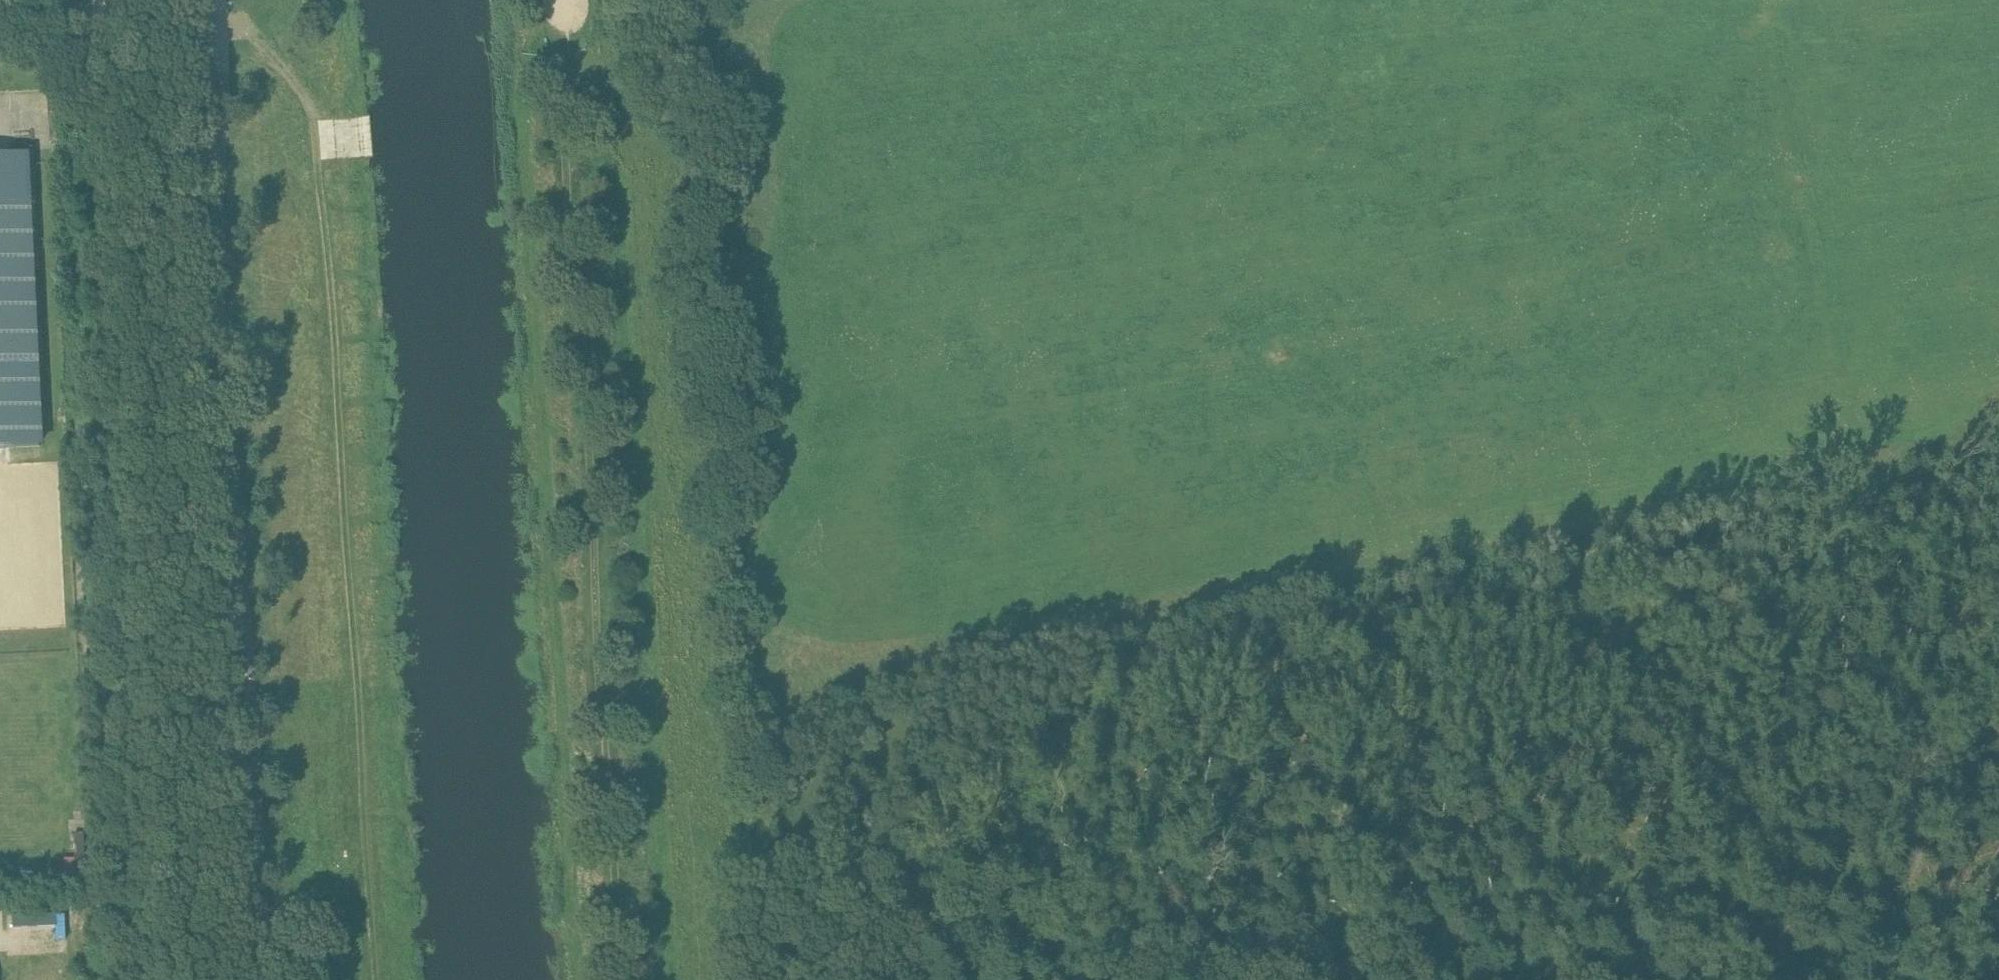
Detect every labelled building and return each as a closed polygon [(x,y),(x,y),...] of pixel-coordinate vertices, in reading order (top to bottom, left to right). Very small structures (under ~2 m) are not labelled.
[(40,445),(28,203),(36,202),(33,148),(7,149),(8,164),(0,165),(0,447),(40,445)]
